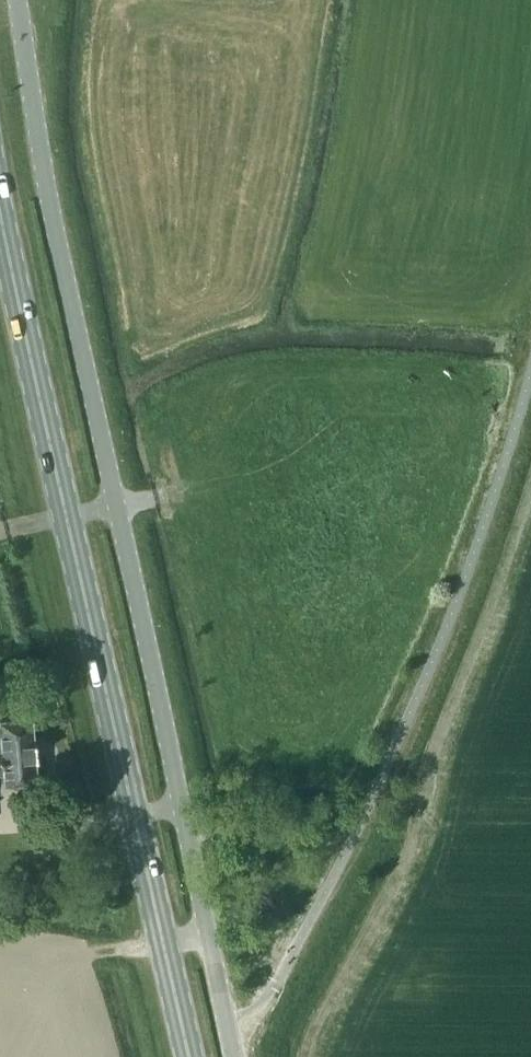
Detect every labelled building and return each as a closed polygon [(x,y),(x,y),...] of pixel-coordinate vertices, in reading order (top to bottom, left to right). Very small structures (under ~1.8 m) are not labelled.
[(4,773),(4,784),(37,781),(35,756),(39,756),(37,741),(34,741),(31,716),(0,719),(0,774),(4,773)] [(255,940),(264,925),(256,920),(247,936),(255,940)]
